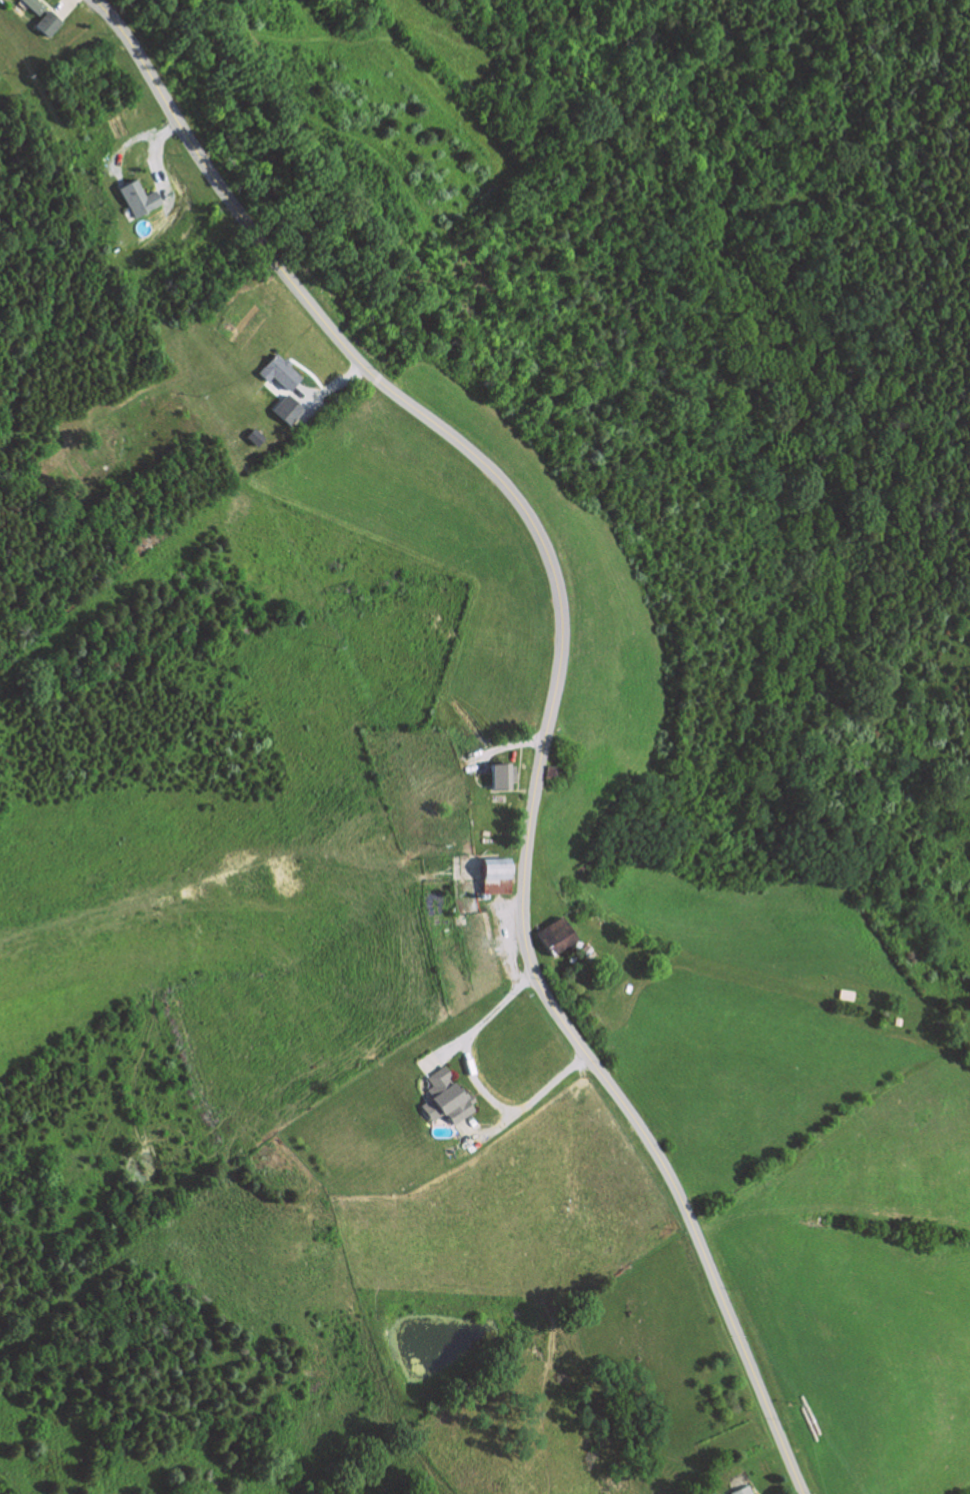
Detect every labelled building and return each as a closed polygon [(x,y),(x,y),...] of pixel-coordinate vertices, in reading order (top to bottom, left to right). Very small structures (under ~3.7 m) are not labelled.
[(64,21),(59,16),(42,0),(25,0),(43,17),(36,24),(50,37),(64,21)] [(139,217),(167,202),(160,190),(150,196),(140,178),(126,186),(123,188),(139,217)] [(257,373),(268,382),(273,376),(290,391),(302,378),(289,365),(291,363),(285,357),(283,360),(276,353),(257,373)] [(304,409),(298,404),(286,394),(272,411),(289,426),(304,409)] [(493,789),(512,789),(512,783),(516,783),(516,767),(512,768),(512,763),(493,763),(493,789)] [(483,858),(482,894),(512,894),(512,858),(483,858)] [(551,955),(577,939),(563,915),(537,931),(551,955)] [(586,943),(579,950),(585,956),(592,949),(586,943)] [(854,1000),(855,991),(841,989),(840,998),(854,1000)] [(442,1113),(431,1120),(421,1105),(431,1097),(426,1089),(434,1084),(428,1075),(433,1072),(444,1065),(459,1088),(462,1086),(467,1094),(469,1093),(475,1100),(470,1103),(475,1109),(462,1118),(452,1124),(446,1115),(444,1116),(442,1113)] [(748,1483),(730,1491),(731,1493),(753,1493),(748,1483)]
